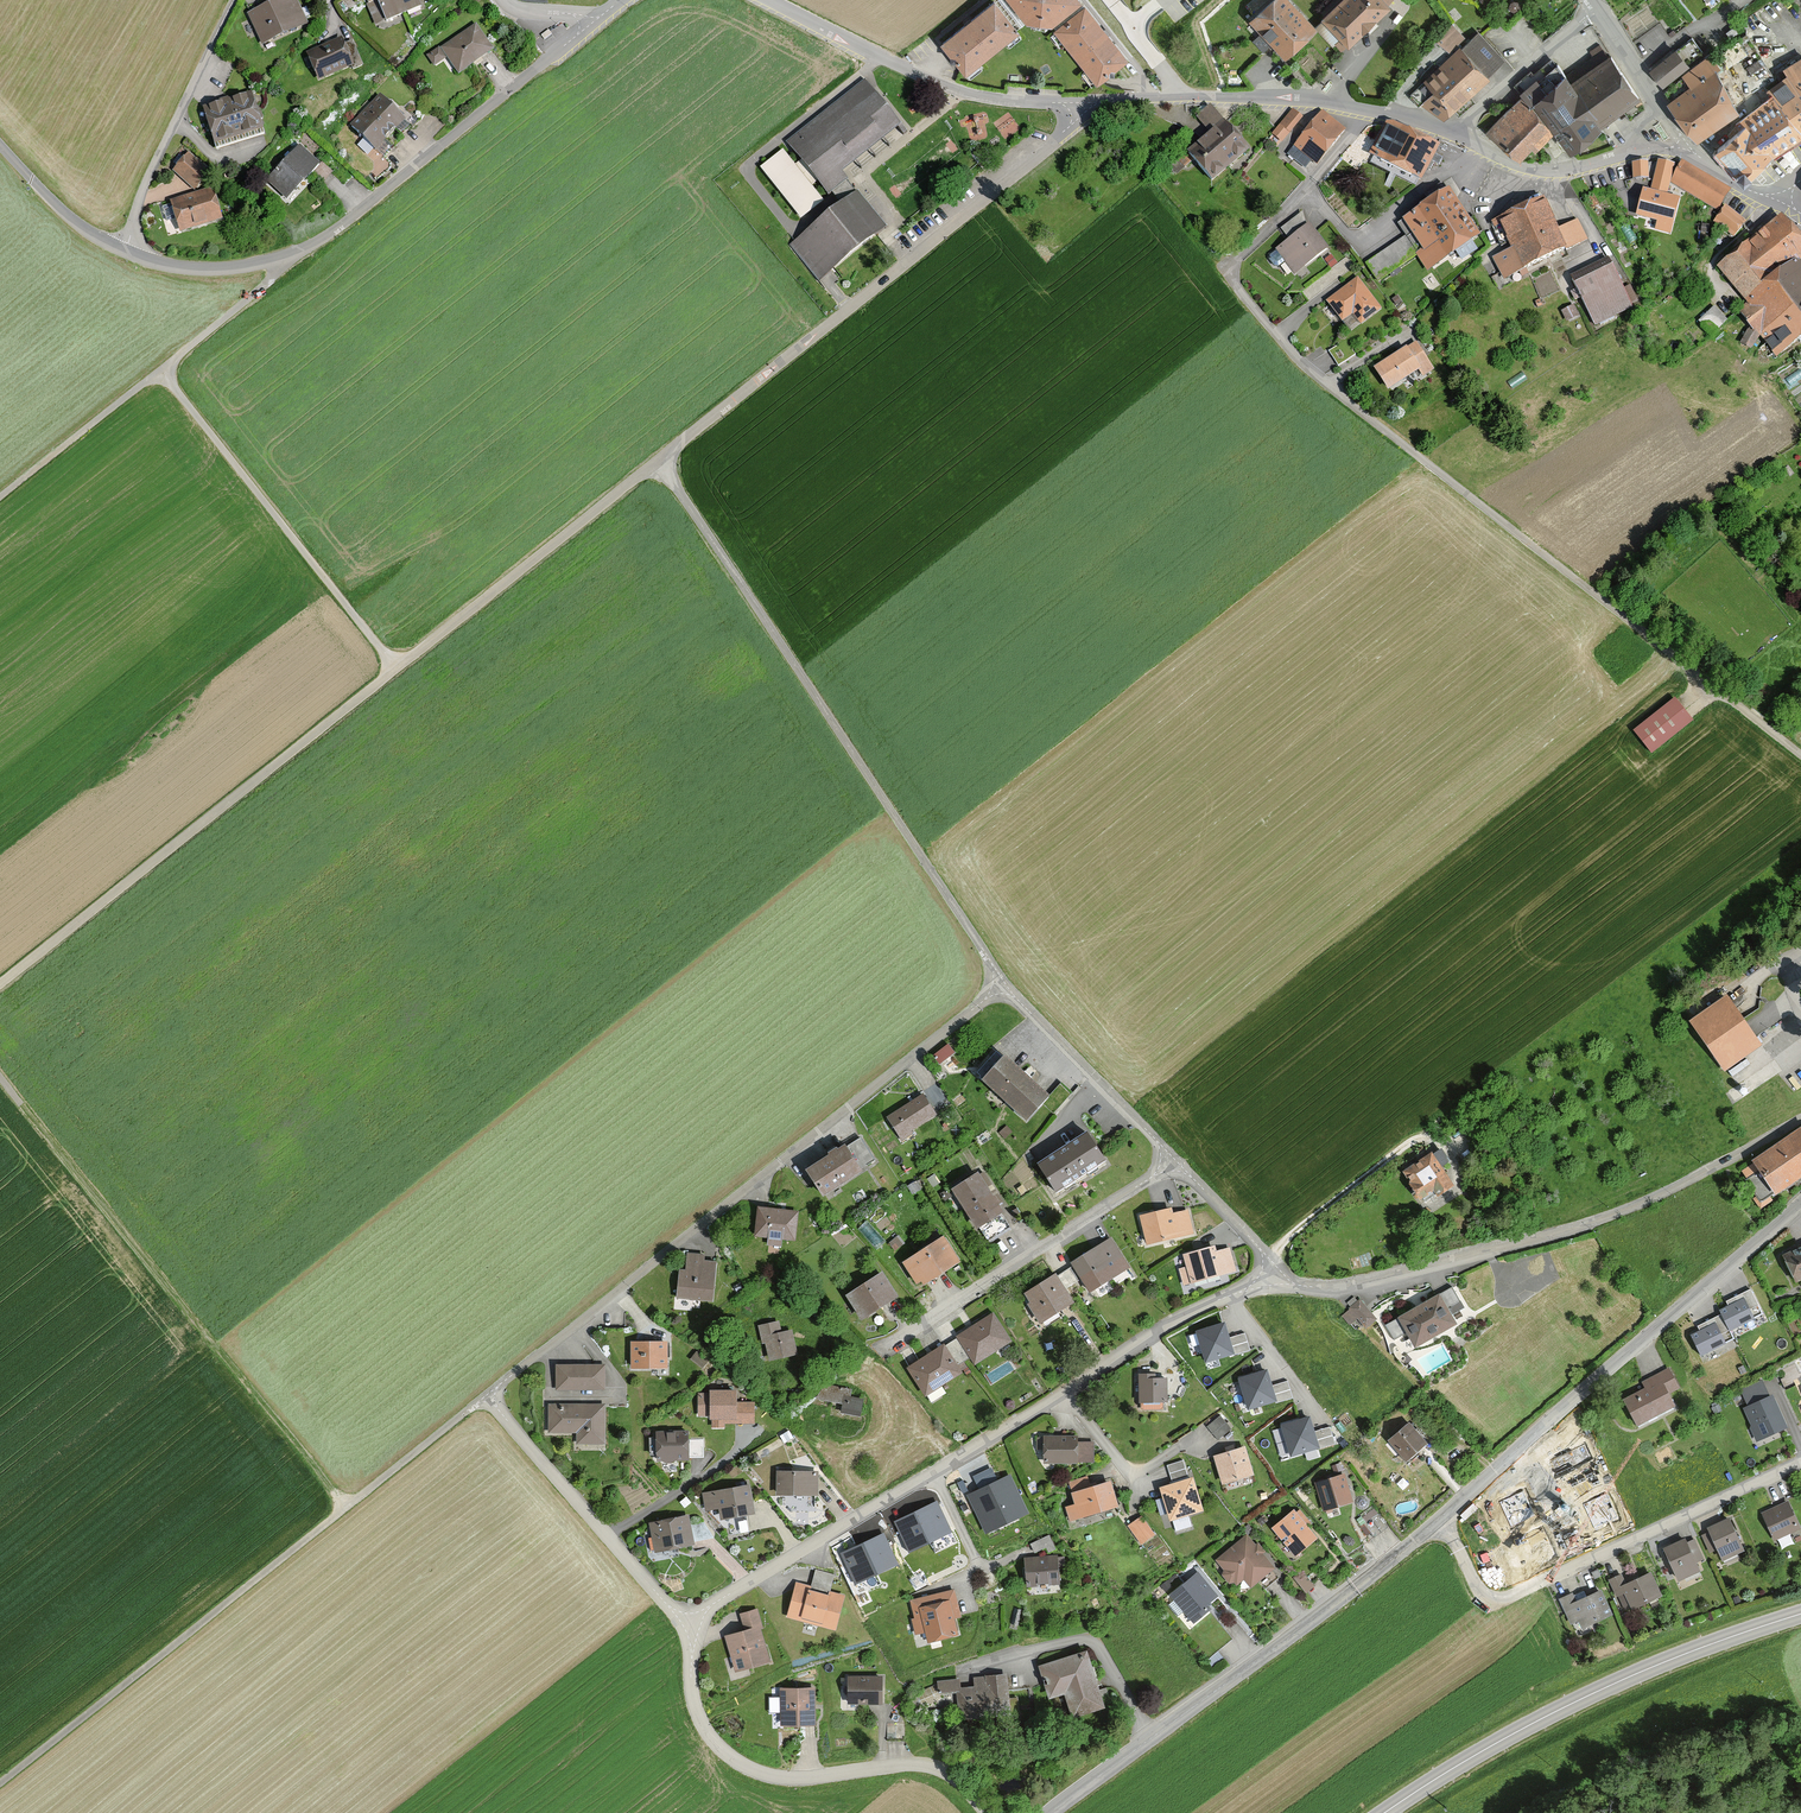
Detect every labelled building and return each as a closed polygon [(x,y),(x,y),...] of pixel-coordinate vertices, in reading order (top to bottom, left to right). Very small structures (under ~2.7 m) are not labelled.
[(296,0),(293,0),(290,1),(290,0),(284,0),(249,16),(264,49),(282,40),(281,37),(308,25),(296,0)] [(387,17),(403,11),(398,0),(379,0),(387,17)] [(404,11),(420,4),(418,0),(399,0),(404,11)] [(1024,24),(1032,18),(1040,17),(1049,28),(1081,2),(1079,0),(1004,0),(1024,24)] [(1313,32),(1283,0),(1272,0),(1246,25),(1281,62),(1313,32)] [(1324,18),(1327,20),(1318,28),(1344,54),(1392,6),(1389,3),(1391,0),(1342,0),(1324,18)] [(1017,32),(992,2),(939,44),(949,56),(947,63),(955,62),(965,74),(1017,32)] [(1127,56),(1083,8),(1054,34),(1098,84),(1109,74),(1116,76),(1114,67),(1127,56)] [(1506,58),(1477,32),(1462,49),(1457,45),(1465,36),(1451,24),(1437,39),(1451,52),(1410,98),(1426,113),(1430,111),(1444,117),(1448,108),(1456,113),(1506,58)] [(492,49),(476,26),(442,49),(459,72),(492,49)] [(1735,28),(1727,33),(1732,40),(1740,35),(1735,28)] [(364,66),(354,42),(345,46),(342,37),(306,52),(319,81),(352,67),(354,71),(364,66)] [(1693,37),(1651,69),(1662,84),(1704,52),(1693,37)] [(1744,95),(1773,75),(1753,44),(1740,43),(1719,57),(1744,95)] [(1613,114),(1640,95),(1609,52),(1586,68),(1568,80),(1603,128),(1613,140),(1626,131),(1613,114)] [(1673,101),(1703,140),(1739,114),(1714,74),(1722,67),(1711,54),(1666,87),(1675,99),(1673,101)] [(1773,94),(1800,128),(1800,58),(1785,69),(1790,76),(1770,90),(1773,94)] [(1573,152),(1603,128),(1568,80),(1586,68),(1580,60),(1570,68),(1567,63),(1559,69),(1556,65),(1537,81),(1534,78),(1537,76),(1533,70),(1515,85),(1525,96),(1537,112),(1539,111),(1573,152)] [(901,125),(865,81),(786,146),(792,154),(794,152),(801,161),(794,166),(782,151),(759,171),(801,222),(825,203),(813,189),(818,184),(840,210),(794,248),(824,284),(835,275),(832,272),(874,238),(877,241),(890,230),(843,172),(901,125)] [(1747,180),(1773,155),(1800,139),(1800,128),(1773,94),(1761,104),(1765,110),(1760,114),(1756,111),(1746,116),(1741,124),(1743,128),(1720,146),(1747,180)] [(401,114),(382,96),(353,126),(387,159),(395,151),(384,140),(397,127),(404,134),(416,121),(405,110),(401,114)] [(1553,132),(1537,112),(1525,96),(1490,130),(1523,160),(1553,132)] [(265,137),(253,97),(204,111),(216,151),(265,137)] [(1184,172),(1193,165),(1210,185),(1248,153),(1211,107),(1197,118),(1212,136),(1188,155),(1186,153),(1176,162),(1184,172)] [(1303,119),(1293,110),(1269,138),(1280,147),(1303,119)] [(1346,131),(1323,112),(1288,156),(1305,169),(1311,162),(1316,166),(1333,145),(1335,146),(1346,131)] [(1384,124),(1369,153),(1421,179),(1440,143),(1412,129),(1384,124)] [(320,166),(298,146),(266,181),(285,198),(304,178),(306,180),(320,166)] [(205,174),(187,158),(174,173),(192,189),(205,174)] [(1675,162),(1658,159),(1651,188),(1668,191),(1669,188),(1673,189),(1673,185),(1670,185),(1675,162)] [(1729,191),(1680,161),(1671,182),(1718,210),(1729,191)] [(1647,162),(1633,162),(1633,178),(1647,178),(1647,162)] [(1426,204),(1401,221),(1423,252),(1417,256),(1428,273),(1486,233),(1475,216),(1471,219),(1450,189),(1445,181),(1422,197),(1426,204)] [(211,192),(170,205),(178,233),(220,220),(211,192)] [(1560,230),(1545,199),(1492,224),(1503,247),(1513,243),(1516,249),(1493,260),(1504,282),(1566,252),(1568,255),(1590,245),(1578,221),(1560,230)] [(1735,240),(1747,225),(1726,208),(1714,223),(1735,240)] [(1800,263),(1800,239),(1785,218),(1727,263),(1724,259),(1721,262),(1724,265),(1720,268),(1748,304),(1800,263)] [(1328,250),(1308,225),(1271,255),(1271,261),(1276,268),(1281,268),(1285,264),(1296,276),(1328,250)] [(1416,254),(1404,238),(1365,267),(1377,283),(1416,254)] [(1748,304),(1736,312),(1749,330),(1742,346),(1752,355),(1761,341),(1765,347),(1758,351),(1764,359),(1773,356),(1776,360),(1800,341),(1800,263),(1748,304)] [(1635,309),(1613,267),(1575,287),(1578,293),(1572,296),(1575,301),(1580,299),(1596,329),(1635,309)] [(1705,281),(1700,276),(1691,285),(1696,290),(1705,281)] [(1359,279),(1326,304),(1350,334),(1382,310),(1359,279)] [(1729,322),(1715,308),(1699,323),(1713,338),(1729,322)] [(1374,371),(1388,392),(1430,365),(1416,344),(1374,371)] [(1695,724),(1677,701),(1635,735),(1654,758),(1695,724)] [(1761,1048),(1729,1002),(1691,1028),(1724,1074),(1761,1048)] [(956,1056),(950,1046),(933,1057),(940,1067),(956,1056)] [(1052,1096),(1006,1055),(981,1084),(1029,1126),(1049,1104),(1058,1111),(1073,1094),(1062,1084),(1052,1096)] [(938,1118),(924,1096),(888,1119),(901,1141),(938,1118)] [(1743,1175),(1749,1185),(1745,1188),(1761,1212),(1800,1184),(1800,1134),(1743,1175)] [(1089,1135),(1040,1165),(1059,1196),(1108,1166),(1089,1135)] [(875,1162),(861,1141),(809,1175),(823,1197),(875,1162)] [(1454,1163),(1445,1149),(1405,1177),(1427,1209),(1459,1188),(1446,1169),(1454,1163)] [(985,1244),(1011,1227),(978,1177),(955,1191),(968,1210),(964,1213),(985,1244)] [(797,1213),(757,1210),(756,1239),(768,1240),(768,1250),(777,1250),(783,1247),(783,1243),(796,1243),(797,1213)] [(1169,1211),(1142,1217),(1149,1245),(1199,1233),(1194,1213),(1171,1218),(1169,1211)] [(945,1239),(904,1265),(917,1286),(923,1282),(926,1286),(961,1264),(945,1239)] [(1113,1241),(1074,1266),(1093,1295),(1132,1270),(1113,1241)] [(1215,1246),(1185,1255),(1188,1267),(1178,1270),(1184,1287),(1236,1272),(1230,1251),(1218,1254),(1215,1246)] [(1783,1254),(1796,1285),(1800,1283),(1800,1246),(1783,1254)] [(705,1255),(687,1255),(686,1272),(679,1272),(678,1302),(715,1304),(717,1264),(705,1264),(705,1255)] [(1078,1284),(1070,1271),(1026,1297),(1043,1327),(1076,1307),(1067,1291),(1078,1284)] [(897,1298),(884,1276),(847,1298),(861,1320),(897,1298)] [(1467,1309),(1455,1288),(1387,1327),(1400,1349),(1413,1342),(1419,1354),(1461,1330),(1453,1317),(1467,1309)] [(1755,1316),(1744,1295),(1719,1307),(1730,1328),(1755,1316)] [(1380,1321),(1359,1301),(1344,1317),(1365,1337),(1380,1321)] [(1016,1350),(994,1316),(953,1344),(965,1364),(970,1361),(975,1368),(999,1353),(1003,1358),(1016,1350)] [(1225,1319),(1196,1328),(1205,1360),(1234,1351),(1225,1319)] [(1726,1340),(1716,1320),(1691,1332),(1702,1353),(1726,1340)] [(783,1333),(781,1324),(757,1329),(760,1340),(765,1338),(769,1360),(798,1354),(793,1331),(783,1333)] [(610,1341),(627,1342),(627,1329),(610,1329),(610,1341)] [(669,1345),(631,1344),(631,1372),(669,1372),(669,1345)] [(965,1364),(953,1344),(909,1371),(931,1407),(949,1396),(944,1389),(963,1377),(958,1369),(965,1364)] [(709,1363),(697,1354),(691,1360),(702,1370),(709,1363)] [(1277,1398),(1268,1366),(1238,1375),(1248,1407),(1277,1398)] [(606,1367),(556,1367),(556,1392),(605,1393),(606,1367)] [(1682,1390),(1671,1369),(1643,1383),(1648,1392),(1627,1403),(1640,1427),(1679,1407),(1673,1395),(1682,1390)] [(1155,1377),(1139,1377),(1139,1406),(1170,1406),(1170,1381),(1155,1382),(1155,1377)] [(1758,1439),(1788,1425),(1773,1392),(1769,1393),(1763,1379),(1741,1389),(1747,1404),(1743,1406),(1758,1439)] [(862,1418),(863,1400),(852,1399),(852,1390),(824,1388),(815,1405),(833,1406),(832,1417),(862,1418)] [(605,1406),(548,1405),(548,1436),(580,1436),(580,1451),(605,1451),(605,1406)] [(1320,1446),(1310,1413),(1280,1422),(1290,1455),(1320,1446)] [(1218,1416),(1204,1431),(1218,1445),(1233,1430),(1218,1416)] [(1418,1432),(1413,1426),(1392,1444),(1410,1466),(1431,1449),(1424,1440),(1427,1438),(1421,1431),(1418,1432)] [(689,1434),(656,1434),(656,1463),(665,1463),(665,1467),(673,1466),(673,1463),(705,1463),(705,1441),(689,1441),(689,1434)] [(1079,1438),(1045,1437),(1044,1463),(1078,1464),(1079,1438)] [(1249,1450),(1216,1459),(1223,1488),(1257,1480),(1249,1450)] [(1185,1462),(1168,1468),(1172,1482),(1190,1476),(1185,1462)] [(1011,1473),(967,1494),(986,1534),(1030,1513),(1011,1473)] [(819,1474),(777,1474),(777,1497),(819,1497),(819,1474)] [(1346,1478),(1317,1485),(1324,1514),(1353,1507),(1346,1478)] [(1080,1523),(1121,1511),(1113,1485),(1093,1491),(1090,1479),(1069,1485),(1080,1523)] [(1196,1481),(1162,1491),(1171,1524),(1206,1514),(1196,1481)] [(739,1491),(702,1495),(704,1512),(720,1510),(722,1522),(725,1522),(726,1533),(748,1531),(746,1519),(755,1519),(752,1484),(738,1485),(739,1491)] [(692,1505),(687,1499),(681,1503),(686,1510),(692,1505)] [(936,1502),(894,1522),(909,1552),(951,1532),(936,1502)] [(1764,1515),(1777,1543),(1800,1532),(1800,1527),(1790,1503),(1764,1515)] [(1320,1541),(1297,1513),(1274,1532),(1298,1560),(1320,1541)] [(690,1518),(651,1524),(653,1540),(647,1541),(649,1556),(694,1549),(690,1518)] [(1156,1537),(1143,1518),(1128,1529),(1142,1548),(1156,1537)] [(1732,1521),(1710,1532),(1712,1536),(1704,1540),(1711,1555),(1720,1551),(1725,1563),(1747,1553),(1732,1521)] [(884,1533),(840,1552),(855,1584),(898,1565),(884,1533)] [(1258,1548),(1247,1536),(1218,1562),(1225,1570),(1225,1579),(1232,1586),(1244,1584),(1247,1587),(1256,1578),(1275,1598),(1290,1584),(1265,1556),(1268,1553),(1261,1545),(1258,1548)] [(1057,1550),(1049,1537),(1043,1541),(1050,1554),(1057,1550)] [(1690,1546),(1688,1542),(1666,1552),(1683,1585),(1704,1574),(1699,1564),(1706,1561),(1697,1542),(1690,1546)] [(1067,1557),(1025,1558),(1026,1588),(1061,1587),(1061,1564),(1068,1564),(1067,1557)] [(1219,1599),(1201,1576),(1173,1597),(1196,1627),(1211,1615),(1206,1609),(1219,1599)] [(1622,1578),(1612,1583),(1620,1599),(1627,1595),(1635,1612),(1664,1598),(1653,1576),(1628,1589),(1622,1578)] [(1328,1595),(1318,1582),(1311,1588),(1321,1600),(1328,1595)] [(837,1633),(847,1598),(830,1594),(828,1599),(811,1594),(813,1589),(797,1585),(787,1620),(837,1633)] [(955,1592),(911,1603),(916,1620),(911,1621),(915,1640),(927,1637),(930,1647),(960,1640),(951,1606),(958,1604),(955,1592)] [(1574,1596),(1558,1604),(1567,1622),(1578,1617),(1585,1632),(1616,1616),(1604,1593),(1579,1605),(1574,1596)] [(758,1613),(741,1618),(744,1628),(761,1623),(758,1613)] [(759,1630),(726,1640),(737,1675),(770,1664),(759,1630)] [(1089,1654),(1039,1668),(1049,1702),(1068,1697),(1074,1720),(1106,1711),(1104,1705),(1112,1703),(1110,1695),(1101,1698),(1089,1654)] [(986,1679),(986,1691),(960,1691),(960,1681),(938,1681),(938,1699),(958,1699),(958,1721),(1005,1721),(1005,1730),(1020,1730),(1020,1697),(1008,1697),(1008,1679),(986,1679)] [(848,1708),(883,1708),(883,1681),(848,1681),(848,1708)] [(815,1692),(780,1692),(780,1729),(815,1729),(815,1692)]
